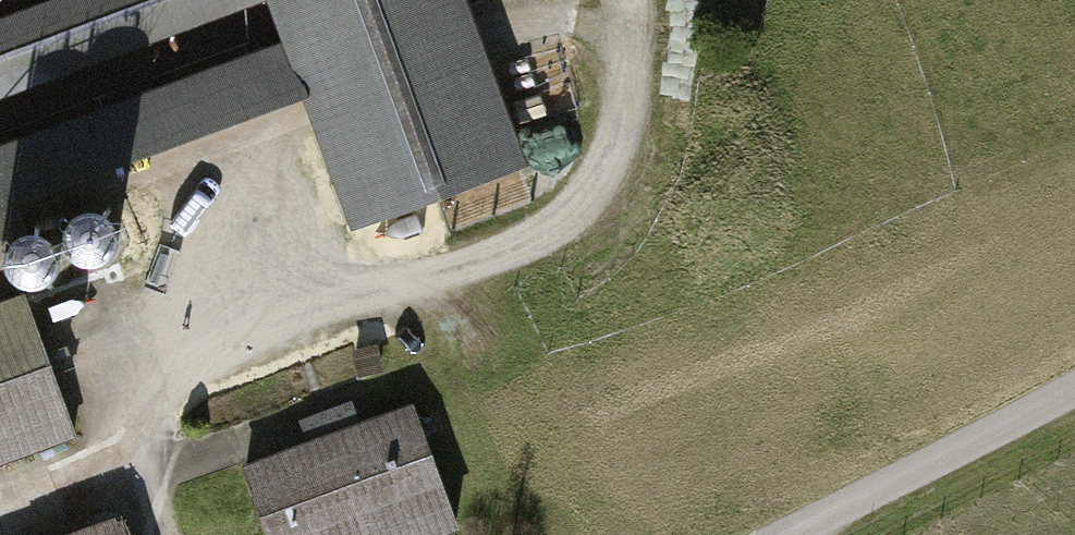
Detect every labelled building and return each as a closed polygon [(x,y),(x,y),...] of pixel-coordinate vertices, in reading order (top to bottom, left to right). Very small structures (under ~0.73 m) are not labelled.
[(19,256),(4,215),(311,103),(361,240),(541,175),(477,0),(26,0),(0,9),(0,263),(19,256)] [(101,227),(85,230),(74,241),(72,256),(79,270),(94,277),(109,274),(120,263),(122,248),(115,234),(101,227)] [(49,243),(34,246),(23,257),(21,273),(28,286),(42,293),(57,290),(68,279),(70,264),(63,250),(49,243)] [(86,447),(32,298),(0,310),(0,479),(86,447)] [(277,534),(473,534),(475,534),(447,453),(433,411),(386,427),(369,433),(362,412),(311,429),(318,450),(255,471),(277,534)] [(126,525),(99,534),(129,534),(126,525)]
